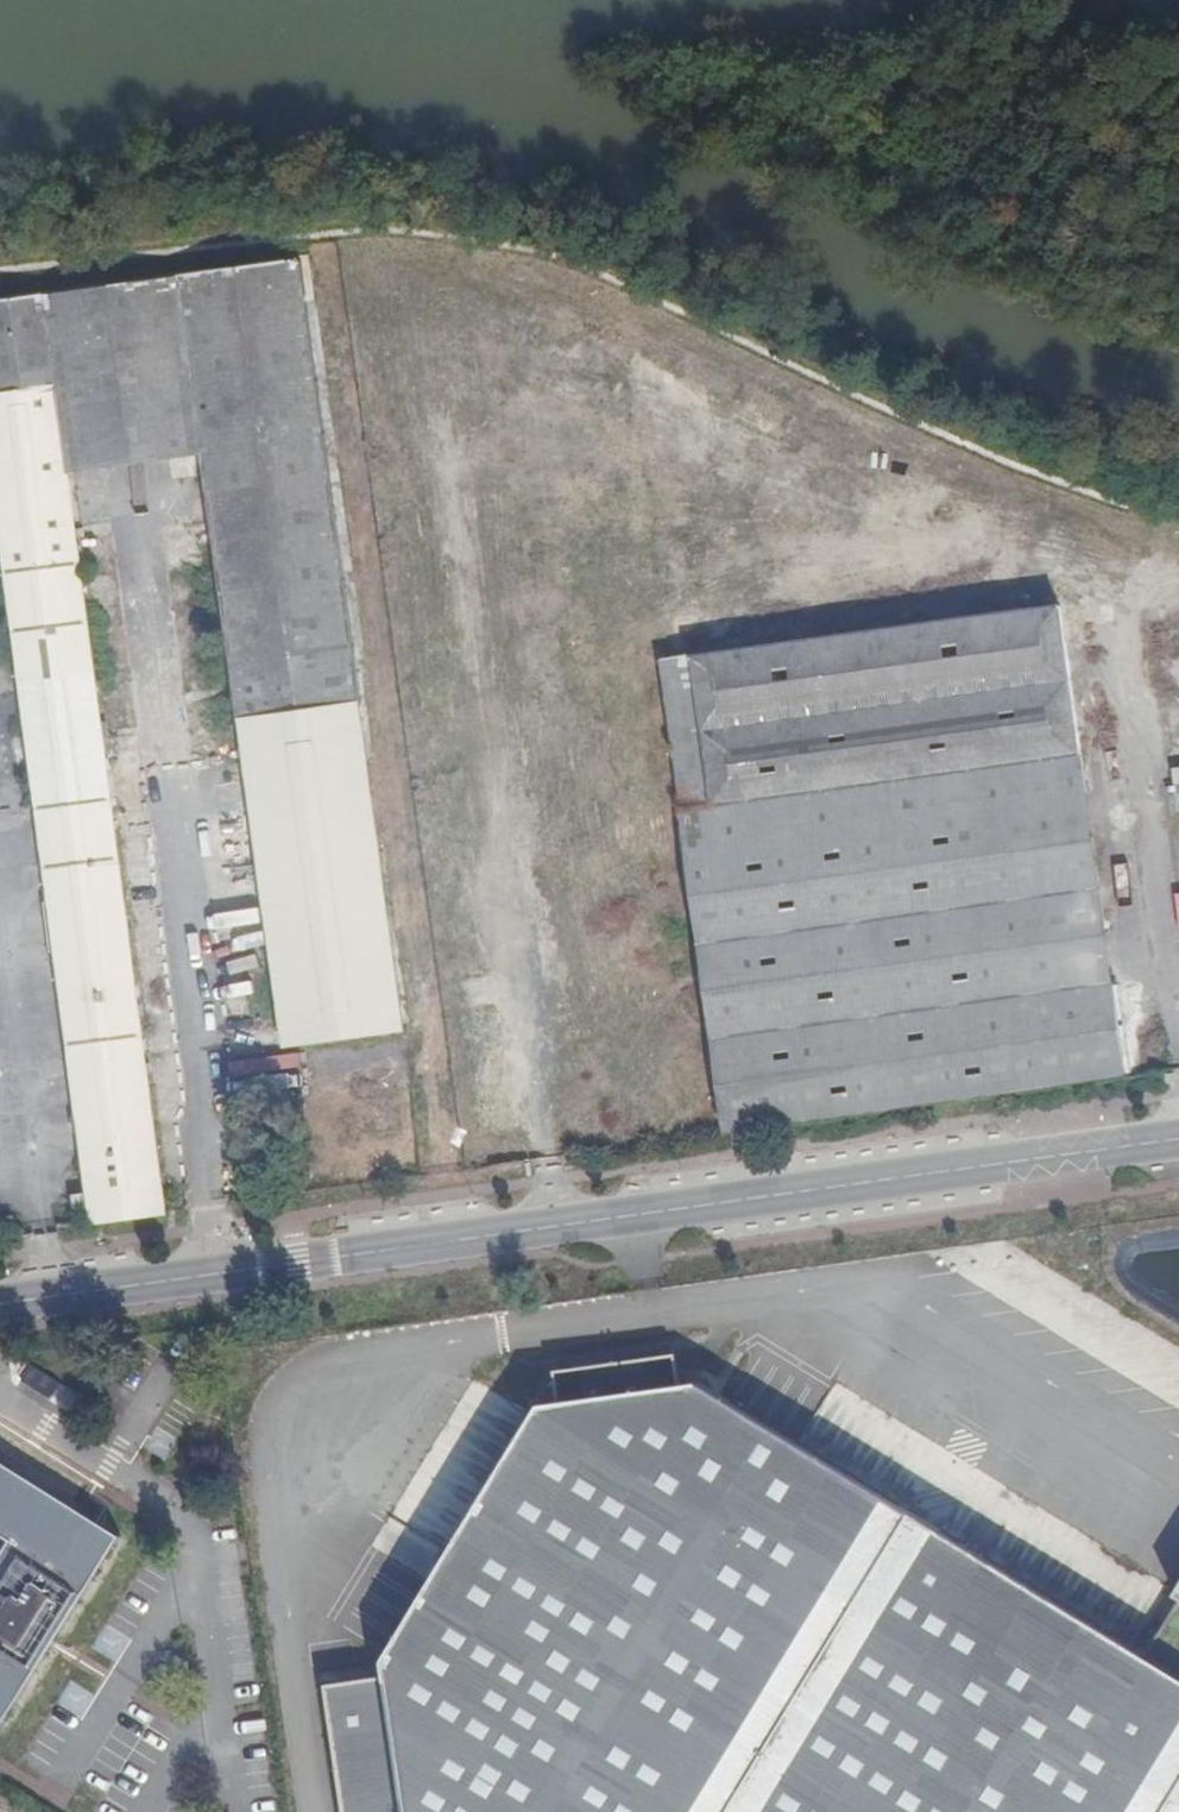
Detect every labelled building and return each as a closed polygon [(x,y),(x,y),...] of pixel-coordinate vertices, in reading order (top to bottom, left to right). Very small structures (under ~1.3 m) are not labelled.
[(302,305),(292,235),(187,246),(168,249),(177,323),(302,305)] [(168,249),(0,272),(0,406),(47,401),(59,483),(195,464),(177,323),(168,249)] [(195,464),(233,733),(354,715),(302,305),(177,323),(195,464)] [(59,483),(47,401),(0,406),(0,564),(27,775),(71,1115),(91,1246),(155,1237),(157,1225),(147,1166),(115,909),(59,483)] [(1073,602),(661,659),(691,875),(729,1140),(1133,1076),(1125,993),(1048,1003),(1036,929),(1018,794),(1096,780),(1073,602)] [(361,757),(354,715),(233,733),(248,833),(278,1056),(406,1034),(361,757)] [(1125,993),(1096,780),(1018,794),(1036,929),(1048,1003),(1125,993)] [(690,1384),(678,1386),(673,1354),(550,1372),(555,1404),(536,1407),(377,1661),(380,1676),(321,1685),(340,1811),(1178,1811),(1178,1686),(690,1384)] [(0,1463),(0,1533),(13,1542),(0,1562),(0,1728),(4,1731),(124,1537),(70,1505),(0,1463)] [(1168,1599),(1178,1606),(1178,1581),(1168,1599)]
